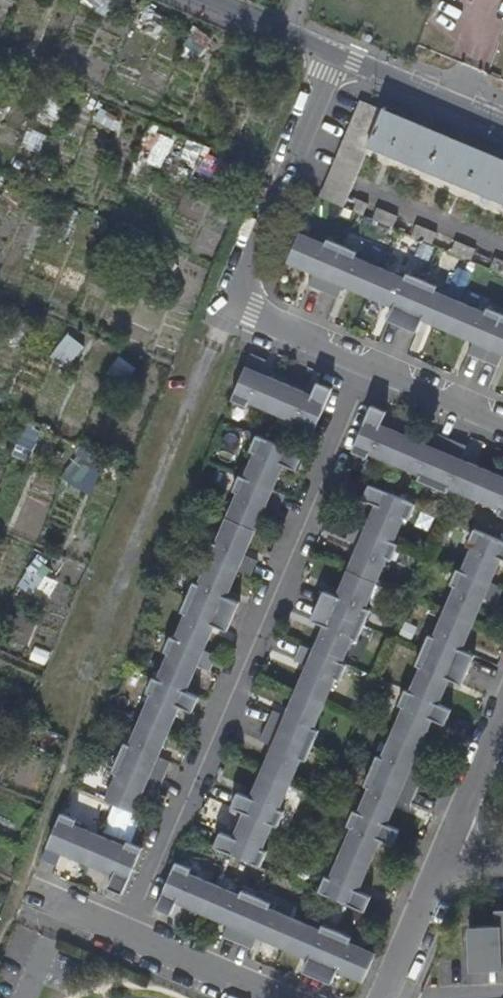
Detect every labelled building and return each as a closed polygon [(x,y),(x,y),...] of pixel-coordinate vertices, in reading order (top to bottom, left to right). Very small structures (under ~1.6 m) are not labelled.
[(116,0),(85,0),(83,3),(108,16),(116,0)] [(345,206),(371,143),(385,108),(362,99),(322,196),(345,206)] [(116,129),(123,117),(103,107),(97,119),(116,129)] [(371,143),(502,199),(502,158),(385,108),(371,143)] [(359,198),(353,209),(365,214),(370,203),(359,198)] [(380,206),(375,218),(393,226),(398,214),(380,206)] [(417,222),(412,234),(432,242),(437,231),(417,222)] [(321,246),(298,235),(295,244),(333,260),(338,247),(323,240),(321,246)] [(457,239),(452,251),(471,259),(476,248),(457,239)] [(400,240),(390,264),(402,269),(413,246),(400,240)] [(333,260),(295,244),(287,263),(305,270),(306,267),(313,270),(306,287),(321,293),(333,260)] [(353,253),(338,247),(333,260),(374,277),(377,269),(351,258),(353,253)] [(490,267),(502,272),(502,259),(495,256),(490,267)] [(374,277),(333,260),(321,293),(335,299),(342,283),(349,286),(348,290),(366,297),(374,277)] [(403,280),(377,269),(374,277),(414,295),(420,281),(405,275),(403,280)] [(414,295),(374,277),(366,297),(385,305),(386,301),(393,304),(386,321),(401,327),(414,295)] [(434,287),(420,281),(414,295),(455,312),(459,303),(433,292),(434,287)] [(455,312),(414,295),(401,327),(416,333),(423,317),(430,320),(428,323),(447,331),(455,312)] [(484,314),(459,303),(455,312),(495,329),(501,315),(486,308),(484,314)] [(495,329),(455,312),(447,331),(465,339),(467,336),(474,339),(467,355),(482,361),(495,329)] [(495,329),(482,361),(497,367),(502,352),(502,332),(495,329)] [(76,368),(89,344),(67,333),(55,358),(76,368)] [(128,384),(138,366),(119,356),(109,374),(128,384)] [(262,363),(248,357),(229,403),(244,410),(246,404),(271,415),(283,387),(264,379),(263,383),(256,380),(262,363)] [(309,437),(328,391),(314,385),(307,401),(300,398),(301,395),(283,387),(271,415),(297,426),(295,431),(309,437)] [(369,407),(350,454),(365,460),(367,455),(392,466),(405,438),(386,429),(385,433),(378,430),(384,414),(369,407)] [(405,438),(392,466),(418,477),(415,482),(430,488),(451,441),(436,434),(430,452),(422,448),(423,445),(405,438)] [(254,457),(247,473),(276,485),(280,475),(277,474),(280,467),(296,473),(302,459),(255,440),(249,455),(254,457)] [(451,441),(430,488),(444,494),(446,489),(473,500),(485,471),(467,463),(466,466),(458,463),(465,447),(451,441)] [(65,483),(95,494),(106,464),(76,453),(65,483)] [(502,519),(502,483),(502,482),(502,478),(485,471),(473,500),(497,510),(495,516),(502,519)] [(276,485),(247,473),(244,481),(273,494),(276,485)] [(273,494),(244,481),(238,479),(232,493),(237,496),(227,521),(255,534),(263,515),(259,513),(263,506),(279,513),(285,498),(273,494)] [(373,514),(368,525),(397,537),(405,519),(410,521),(416,506),(369,487),(363,501),(379,507),(376,515),(373,514)] [(227,521),(225,525),(254,537),(255,534),(227,521)] [(254,537),(225,525),(216,546),(211,544),(204,560),(209,562),(238,574),(251,580),(257,565),(240,558),(244,551),(247,552),(254,537)] [(397,537),(368,525),(365,532),(395,544),(397,537)] [(395,544),(365,532),(353,527),(347,542),(363,549),(360,556),(356,554),(349,572),(378,584),(388,559),(393,561),(400,546),(395,544)] [(465,567),(495,579),(500,566),(497,565),(500,557),(502,559),(502,542),(475,530),(469,546),(473,548),(465,567)] [(34,560),(23,583),(52,598),(63,575),(34,560)] [(209,562),(203,577),(231,590),(238,574),(209,562)] [(495,579),(465,567),(463,572),(492,585),(495,579)] [(463,572),(458,571),(452,585),(457,588),(446,613),(475,625),(483,607),(479,605),(482,598),(499,605),(502,595),(502,589),(492,585),(463,572)] [(349,572),(347,577),(375,590),(378,584),(349,572)] [(231,590),(203,577),(199,587),(193,585),(187,599),(234,619),(240,604),(224,596),(227,590),(231,591),(231,590)] [(375,590),(347,577),(340,592),(344,593),(342,601),(325,594),(319,609),(364,629),(371,612),(367,610),(375,590)] [(186,616),(180,630),(209,642),(212,635),(208,633),(211,626),(228,633),(234,619),(187,599),(181,614),(186,616)] [(329,631),(328,632),(353,642),(358,645),(364,629),(319,609),(313,624),(329,631)] [(446,613),(444,619),(473,632),(475,625),(446,613)] [(473,632),(444,619),(436,638),(431,636),(425,651),(472,671),(478,656),(461,649),(464,642),(468,643),(473,632)] [(209,642),(180,630),(176,640),(204,653),(209,642)] [(353,642),(328,632),(326,637),(322,636),(315,654),(343,666),(353,642)] [(169,655),(162,672),(191,685),(195,674),(191,672),(194,666),(211,673),(217,658),(204,653),(176,640),(170,638),(164,652),(169,655)] [(305,675),(302,683),(331,695),(337,681),(342,683),(348,668),(343,666),(315,654),(302,649),(296,663),(312,670),(309,677),(305,675)] [(472,671),(425,651),(419,666),(424,668),(422,673),(447,684),(449,679),(465,686),(472,671)] [(191,685),(162,672),(158,680),(188,692),(191,685)] [(422,673),(413,693),(442,705),(450,688),(446,686),(447,684),(422,673)] [(152,694),(142,717),(171,730),(178,713),(175,712),(178,705),(194,712),(200,697),(188,692),(158,680),(154,678),(147,692),(152,694)] [(302,683),(298,694),(326,706),(331,695),(302,683)] [(400,726),(429,738),(433,727),(430,726),(433,718),(449,725),(455,711),(442,705),(413,693),(409,691),(402,706),(407,708),(400,726)] [(274,715),(271,721),(317,741),(320,734),(315,732),(326,706),(298,694),(289,713),(293,715),(290,722),(274,715)] [(171,730),(142,717),(140,719),(170,732),(171,730)] [(170,732),(140,719),(129,744),(124,742),(117,756),(166,778),(172,763),(156,756),(159,749),(162,750),(170,732)] [(271,721),(268,730),(314,749),(317,741),(271,721)] [(426,746),(429,738),(400,726),(397,733),(426,746)] [(264,772),(293,785),(302,762),(308,763),(314,749),(268,730),(267,731),(262,744),(278,751),(275,758),(271,757),(264,772)] [(376,768),(423,789),(428,777),(411,770),(414,763),(418,764),(426,746),(397,733),(386,759),(381,757),(376,768)] [(117,756),(116,758),(165,780),(166,778),(117,756)] [(165,780),(116,758),(110,771),(115,773),(104,797),(137,811),(144,794),(141,793),(144,786),(160,792),(165,780)] [(422,791),(423,789),(376,768),(375,772),(422,791)] [(292,787),(293,785),(264,772),(263,775),(292,787)] [(363,814),(392,826),(400,808),(396,806),(399,798),(416,805),(422,791),(375,772),(369,787),(374,789),(363,814)] [(246,816),(274,828),(279,830),(286,815),(281,813),(292,787),(263,775),(255,794),(259,796),(256,803),(239,796),(233,811),(246,816)] [(61,811),(61,813),(75,819),(76,818),(61,811)] [(357,815),(404,836),(406,831),(392,826),(363,814),(358,812),(357,815)] [(61,813),(42,857),(55,862),(62,846),(71,849),(69,854),(88,862),(99,834),(73,823),(75,819),(61,813)] [(399,846),(404,836),(357,815),(352,827),(357,829),(347,855),(375,867),(383,848),(379,846),(383,840),(399,846)] [(245,818),(273,831),(274,828),(246,816),(245,818)] [(264,852),(273,831),(245,818),(238,834),(242,836),(239,843),(222,836),(216,851),(263,869),(269,854),(264,852)] [(108,885),(122,891),(140,850),(126,843),(125,845),(99,834),(88,862),(105,869),(107,865),(115,868),(108,885)] [(126,843),(140,850),(141,847),(126,840),(126,843)] [(343,863),(371,876),(375,867),(347,855),(343,863)] [(175,861),(173,866),(214,885),(214,883),(189,872),(191,868),(175,861)] [(368,885),(371,876),(343,863),(336,880),(331,878),(325,893),(372,912),(378,898),(361,890),(364,883),(368,885)] [(173,866),(156,906),(171,912),(177,898),(185,901),(183,904),(202,913),(214,885),(173,866)] [(214,885),(253,903),(255,896),(241,890),(239,895),(214,883),(214,885)] [(214,885),(202,913),(221,921),(223,918),(229,921),(223,935),(237,940),(253,903),(214,885)] [(253,903),(293,922),(294,919),(267,907),(269,902),(255,896),(253,903)] [(281,948),(293,922),(253,903),(237,940),(250,946),(256,933),(264,936),(262,940),(281,948)] [(494,909),(495,926),(468,927),(469,971),(502,970),(502,909),(494,909)] [(293,922),(332,940),(336,932),(322,926),(320,930),(294,919),(293,922)] [(318,975),(332,940),(293,922),(281,948),(300,957),(302,953),(308,956),(303,969),(318,975)] [(332,940),(373,959),(375,954),(349,943),(350,938),(336,932),(332,940)] [(362,984),(373,959),(332,940),(318,975),(331,980),(337,969),(344,973),(343,976),(362,984)]
